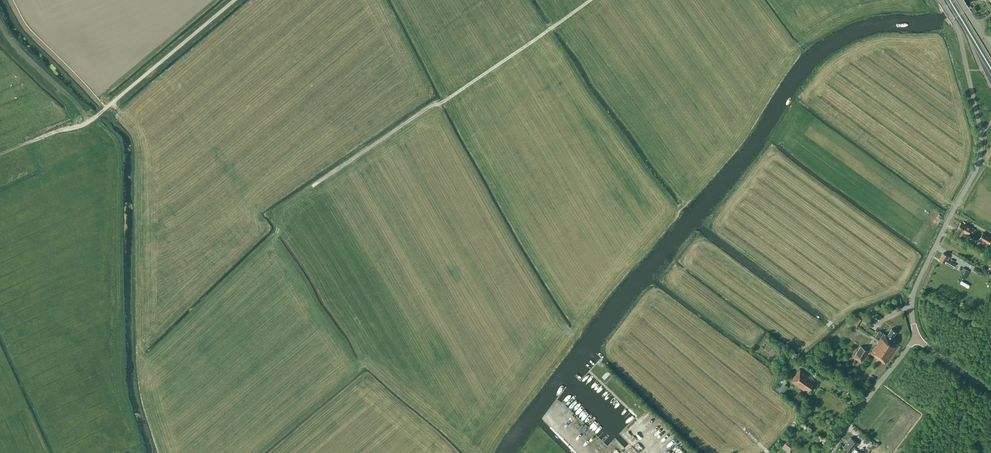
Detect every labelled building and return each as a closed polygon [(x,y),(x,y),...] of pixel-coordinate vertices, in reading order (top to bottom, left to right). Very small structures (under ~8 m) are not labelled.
[(961,223),(957,228),(963,232),(967,235),(971,228),(968,225),(967,226),(961,223)] [(980,235),(973,231),(970,236),(977,240),(980,235)] [(979,239),(988,244),(990,239),(990,236),(983,232),(979,239)] [(953,268),(955,264),(949,260),(950,257),(943,253),(939,259),(953,268)] [(969,271),(963,267),(961,271),(963,273),(961,277),(965,279),(969,271)] [(855,319),(852,323),(858,326),(862,320),(857,316),(856,317),(855,317),(854,319),(855,319)] [(885,363),(899,342),(892,337),(896,331),(892,328),(887,335),(883,333),(880,330),(875,338),(879,340),(870,353),(885,363)] [(861,362),(868,350),(861,345),(854,357),(861,362)] [(816,386),(819,382),(800,369),(791,381),(803,390),(804,389),(811,394),(816,387),(816,386)] [(782,393),(788,387),(782,382),(777,388),(782,393)] [(854,448),(858,443),(851,437),(844,446),(852,452),(860,452),(854,448)] [(784,444),(790,450),(793,447),(787,441),(784,444)]
